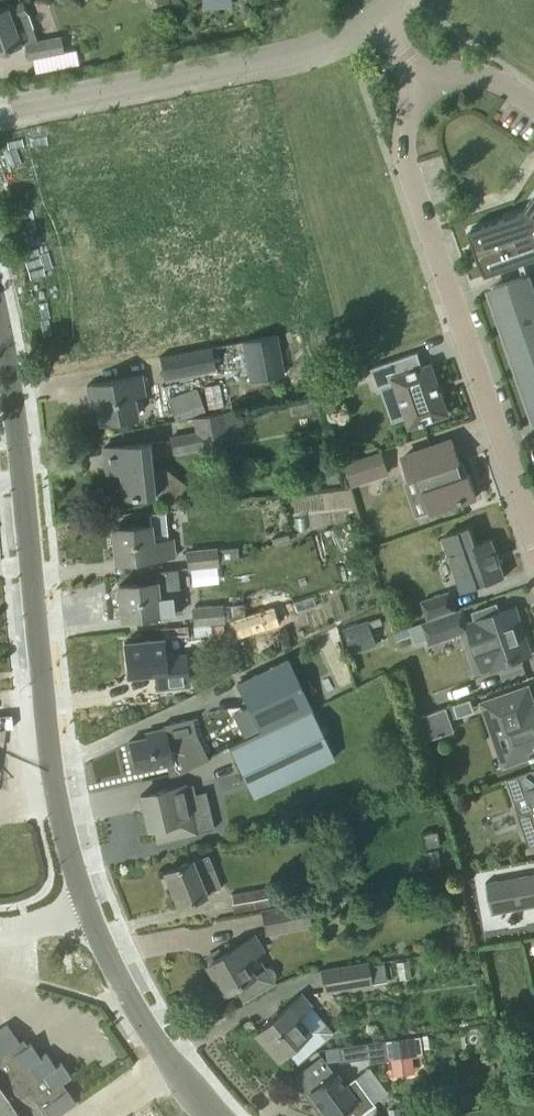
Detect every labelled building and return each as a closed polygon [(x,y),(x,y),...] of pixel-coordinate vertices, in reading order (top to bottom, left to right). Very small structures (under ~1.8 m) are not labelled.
[(61,36),(37,41),(23,2),(6,8),(6,7),(0,9),(0,52),(20,45),(24,44),(27,59),(64,51),(61,36)] [(469,230),(481,264),(486,275),(511,266),(510,264),(507,258),(533,249),(533,194),(523,211),(522,212),(517,214),(519,218),(507,222),(506,218),(482,226),(484,231),(473,234),(471,230),(469,230)] [(489,289),(491,294),(496,311),(501,325),(505,337),(511,335),(533,327),(533,306),(531,299),(531,296),(523,275),(494,286),(494,287),(489,289)] [(505,337),(512,355),(516,368),(520,379),(526,377),(533,374),(533,327),(511,335),(505,337)] [(275,335),(244,341),(251,379),(283,373),(275,335)] [(164,379),(216,368),(212,347),(160,357),(164,379)] [(422,424),(426,422),(425,421),(448,413),(431,364),(423,367),(418,353),(419,353),(418,351),(371,368),(371,369),(372,369),(379,387),(381,386),(394,422),(407,417),(410,426),(421,422),(422,424)] [(361,364),(341,371),(346,384),(366,377),(361,364)] [(520,379),(527,400),(530,410),(533,421),(533,374),(526,377),(520,379)] [(100,423),(121,419),(137,416),(133,397),(144,395),(141,375),(108,381),(87,385),(91,407),(97,406),(100,423)] [(175,420),(204,410),(196,387),(167,398),(175,420)] [(194,417),(196,432),(171,437),(175,454),(202,448),(202,447),(228,442),(241,439),(240,431),(246,430),(242,408),(222,412),(194,417)] [(431,512),(456,503),(477,496),(469,473),(462,476),(458,463),(460,462),(453,439),(403,457),(410,479),(421,476),(425,488),(423,489),(431,512)] [(123,497),(145,495),(154,494),(155,496),(164,495),(171,501),(178,491),(180,492),(186,485),(162,466),(157,472),(154,472),(151,442),(104,447),(107,473),(120,472),(123,497)] [(345,462),(353,485),(390,473),(382,450),(345,462)] [(116,562),(138,559),(174,556),(173,539),(169,540),(166,511),(147,513),(148,525),(112,529),(116,562)] [(463,591),(504,577),(491,538),(476,543),(470,526),(444,535),(463,591)] [(190,567),(217,564),(218,564),(218,563),(227,562),(240,558),(240,546),(217,549),(216,548),(188,552),(190,567)] [(138,584),(118,586),(122,618),(143,616),(180,612),(179,596),(176,569),(137,573),(138,584)] [(421,601),(427,619),(455,610),(449,591),(421,601)] [(245,614),(244,603),(194,608),(196,624),(209,622),(222,621),(224,621),(225,621),(245,614)] [(225,621),(227,629),(228,633),(266,624),(266,622),(279,618),(276,606),(245,614),(225,621)] [(475,620),(467,623),(468,626),(483,671),(491,668),(496,666),(510,661),(531,654),(524,633),(515,606),(511,608),(490,615),(475,620)] [(468,626),(467,623),(462,609),(423,622),(409,627),(415,645),(429,641),(430,643),(461,632),(460,629),(468,626)] [(369,619),(342,629),(351,654),(377,644),(369,619)] [(222,621),(209,622),(210,633),(223,632),(222,621)] [(157,639),(124,642),(128,675),(155,672),(157,688),(188,684),(184,653),(176,654),(173,626),(156,628),(157,639)] [(248,706),(260,731),(260,732),(311,708),(287,659),(237,683),(248,706)] [(533,757),(533,701),(529,685),(481,702),(503,766),(532,757),(532,758),(533,757)] [(470,699),(454,704),(458,717),(475,711),(470,699)] [(248,706),(232,714),(244,738),(260,731),(248,706)] [(429,740),(455,731),(447,707),(420,716),(429,740)] [(334,758),(311,708),(260,732),(242,741),(241,740),(228,746),(252,797),(334,758)] [(130,749),(128,752),(130,762),(133,763),(135,771),(166,764),(169,776),(179,773),(208,760),(196,732),(195,733),(189,721),(178,726),(165,729),(165,728),(145,733),(146,737),(128,741),(130,749)] [(507,779),(517,806),(521,811),(526,813),(532,813),(533,813),(533,769),(507,779)] [(214,828),(208,805),(198,808),(192,784),(171,789),(171,787),(140,794),(148,829),(154,827),(157,841),(214,828)] [(221,888),(208,855),(192,861),(192,860),(163,872),(177,906),(206,895),(206,894),(221,888)] [(489,882),(494,913),(533,905),(533,874),(489,882)] [(269,906),(266,888),(230,894),(233,912),(269,906)] [(268,931),(308,924),(305,904),(265,912),(268,931)] [(256,952),(261,949),(253,936),(207,964),(224,992),(234,986),(242,1000),(273,981),(275,977),(275,973),(273,969),(269,967),(265,967),(256,952)] [(326,990),(370,983),(367,964),(323,970),(326,990)] [(272,1018),(256,1033),(277,1058),(285,1051),(296,1064),(320,1044),(309,1030),(296,1016),(310,1004),(301,994),(272,1018)] [(46,1111),(49,1115),(56,1115),(75,1102),(62,1082),(71,1076),(61,1061),(55,1065),(46,1052),(39,1056),(30,1042),(23,1047),(7,1024),(0,1028),(0,1115),(39,1115),(46,1111)] [(495,1027),(484,1035),(493,1049),(494,1048),(504,1041),(495,1027)] [(385,1039),(337,1046),(339,1061),(367,1057),(368,1062),(388,1058),(421,1054),(420,1049),(418,1035),(385,1039)] [(370,1107),(375,1104),(355,1077),(344,1085),(335,1073),(334,1073),(321,1056),(292,1078),(305,1096),(310,1092),(327,1115),(336,1115),(345,1110),(350,1115),(358,1115),(370,1107)]
